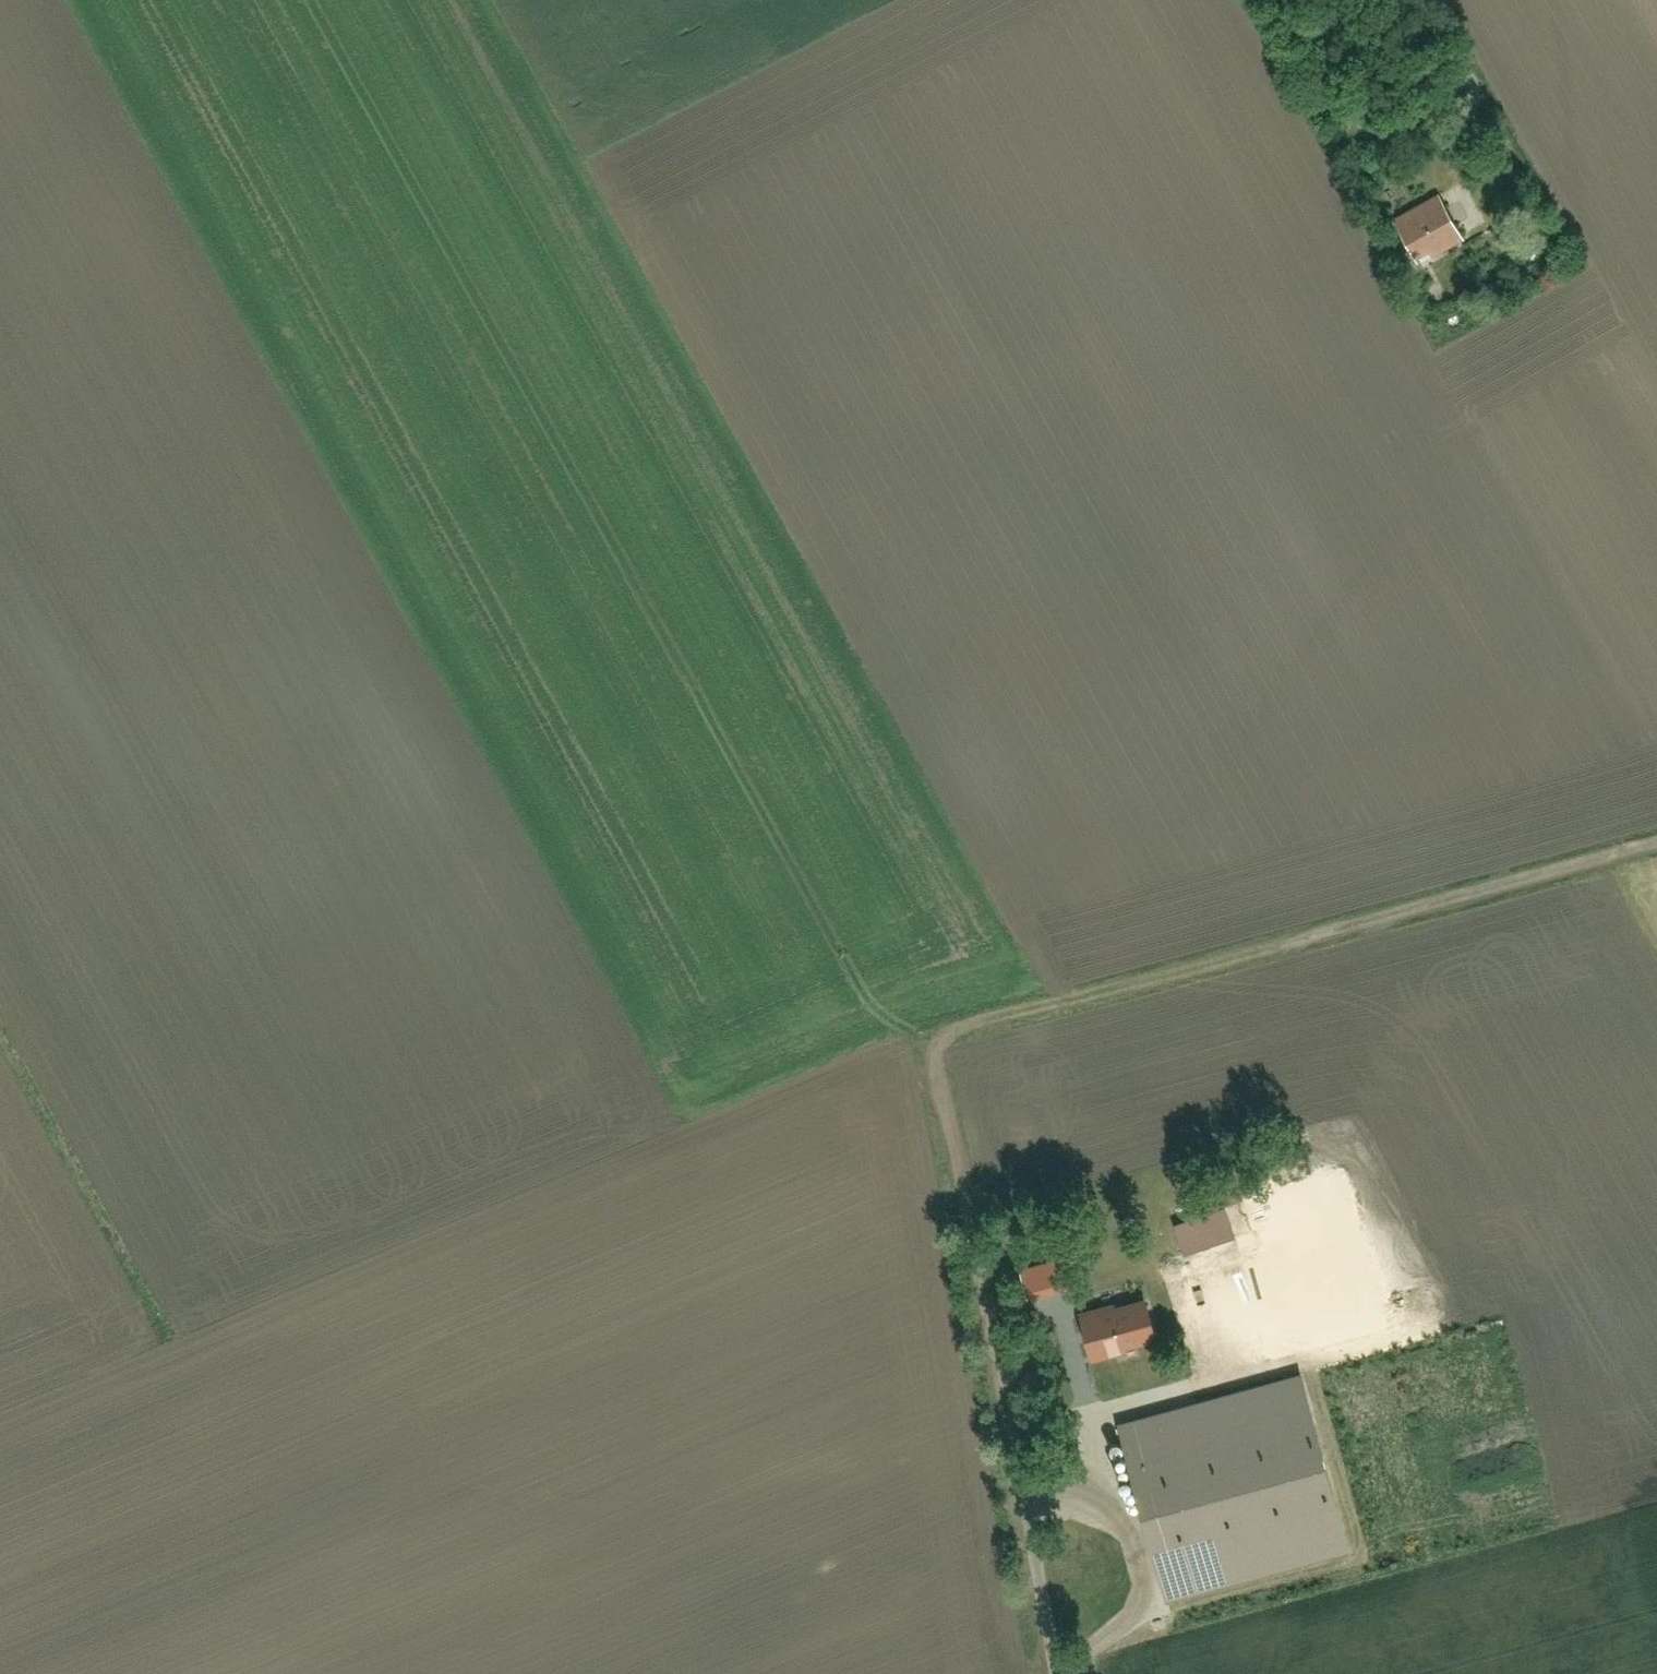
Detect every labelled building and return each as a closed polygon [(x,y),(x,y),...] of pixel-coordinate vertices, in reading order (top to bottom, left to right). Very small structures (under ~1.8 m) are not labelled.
[(1435,195),(1393,217),(1418,264),(1460,241),(1435,195)] [(1175,1230),(1184,1256),(1250,1233),(1241,1207),(1175,1230)] [(1066,1307),(1083,1354),(1176,1320),(1159,1273),(1066,1307)] [(1247,1274),(1208,1291),(1230,1339),(1269,1321),(1247,1274)]
